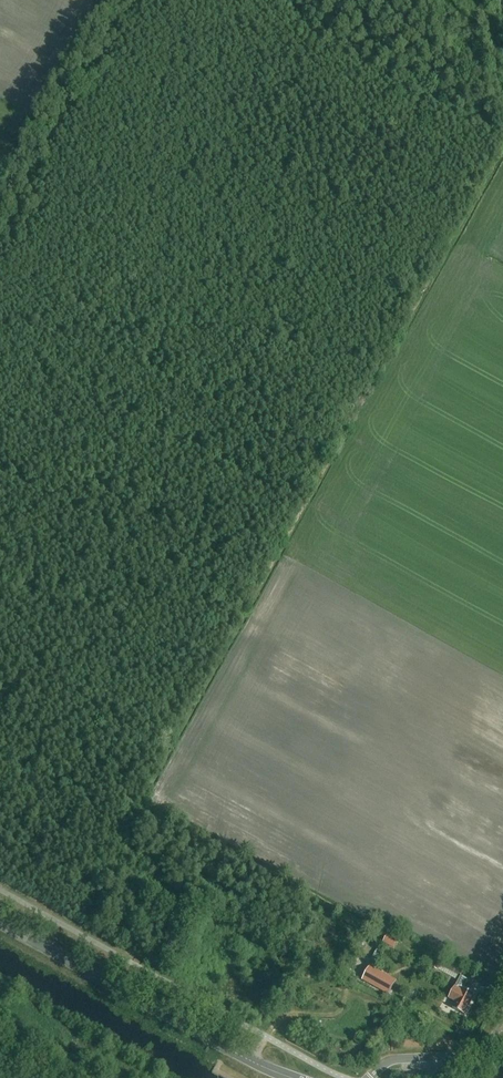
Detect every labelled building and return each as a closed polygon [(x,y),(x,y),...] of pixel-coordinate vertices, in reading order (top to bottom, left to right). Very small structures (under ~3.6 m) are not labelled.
[(384,943),(394,948),(398,941),(388,935),(384,943)] [(433,965),(439,969),(445,958),(438,955),(433,965)] [(462,976),(465,969),(445,958),(441,966),(462,976)] [(363,980),(390,994),(396,982),(370,967),(363,980)] [(468,980),(461,976),(449,998),(455,1002),(453,1008),(465,1015),(475,996),(463,989),(468,980)]
